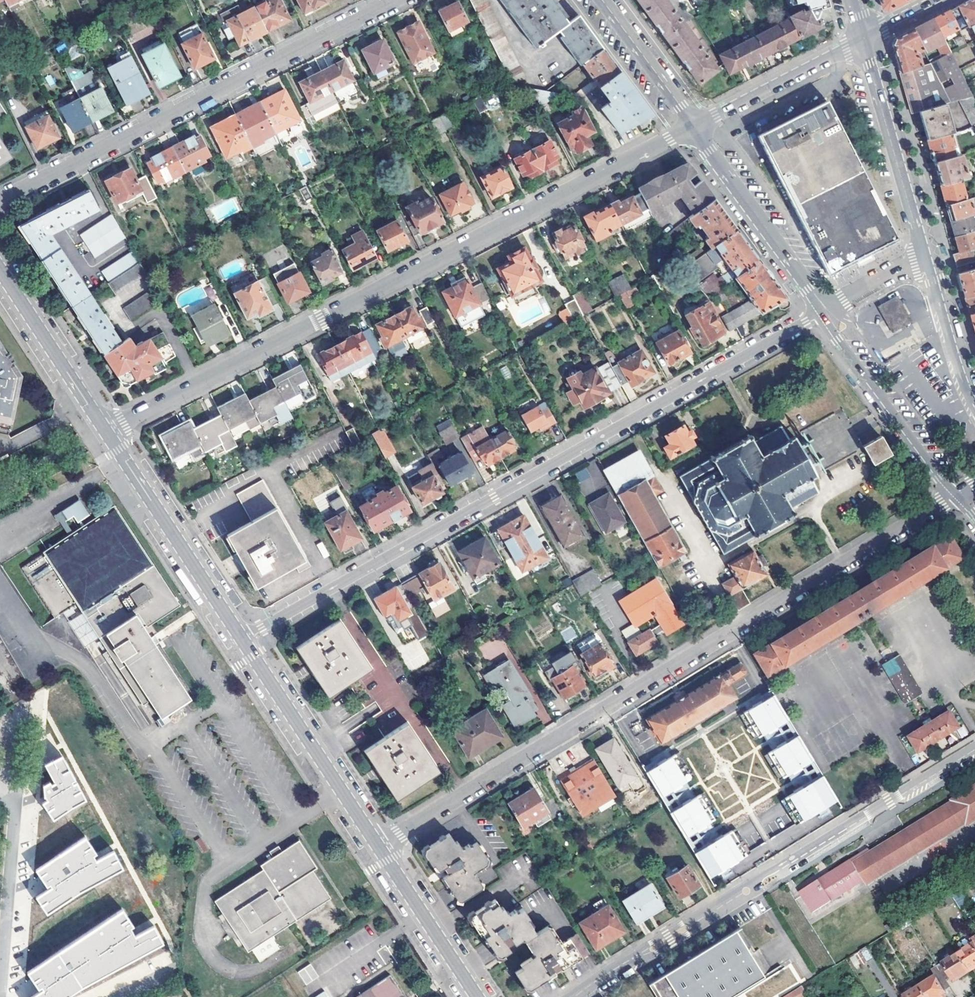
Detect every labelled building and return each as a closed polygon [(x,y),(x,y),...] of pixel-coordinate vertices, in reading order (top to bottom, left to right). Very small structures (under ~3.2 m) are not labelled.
[(291,19),(281,0),(268,0),(254,7),(266,32),(291,19)] [(305,12),(328,1),(327,0),(299,0),(305,12)] [(513,83),(526,77),(486,0),(470,0),(513,83)] [(578,16),(574,18),(568,23),(552,1),(551,0),(504,0),(537,46),(558,30),(583,63),(602,49),(578,16)] [(700,84),(718,69),(707,55),(704,56),(699,49),(701,47),(681,19),(678,21),(672,13),(674,11),(666,0),(637,0),(658,28),(685,64),(700,84)] [(790,16),(790,18),(800,37),(817,28),(812,19),(816,14),(819,10),(829,7),(827,0),(803,0),(805,5),(808,4),(809,11),(803,12),(802,10),(790,16)] [(882,6),(889,9),(903,2),(907,0),(880,0),(882,6)] [(960,31),(971,26),(974,24),(974,0),(971,0),(956,8),(950,11),(959,29),(960,31)] [(457,2),(439,12),(449,30),(467,22),(457,2)] [(230,20),(242,44),(266,32),(254,7),(230,20)] [(934,19),(944,39),(947,38),(945,35),(959,29),(950,11),(937,17),(934,19)] [(800,37),(790,18),(779,24),(789,43),(800,37)] [(919,27),(913,29),(923,49),(925,53),(938,47),(942,54),(937,57),(938,60),(930,64),(939,82),(950,103),(959,100),(973,96),(944,39),(934,19),(929,22),(919,27)] [(397,32),(413,64),(434,54),(418,22),(397,32)] [(789,43),(779,24),(767,31),(777,50),(789,43)] [(180,45),(183,44),(200,35),(195,26),(176,36),(180,45)] [(900,73),(923,66),(920,57),(916,55),(914,56),(914,53),(923,49),(913,29),(895,39),(894,43),(893,47),(898,65),(900,73)] [(777,50),(767,31),(755,37),(765,56),(777,50)] [(183,44),(195,68),(215,58),(202,33),(200,35),(183,44)] [(765,56),(755,37),(743,43),(754,62),(765,56)] [(363,50),(374,72),(393,62),(382,41),(363,50)] [(754,62),(743,43),(732,49),(742,68),(754,62)] [(144,55),(160,86),(179,76),(164,45),(144,55)] [(602,49),(583,63),(600,86),(619,71),(617,68),(610,59),(602,49)] [(719,56),(729,75),(742,68),(732,49),(719,56)] [(112,71),(128,102),(148,92),(132,59),(122,64),(123,66),(112,71)] [(332,92),(353,81),(343,60),(321,71),(332,92)] [(901,75),(906,93),(939,82),(930,64),(923,66),(900,73),(901,75)] [(91,121),(113,110),(92,71),(83,76),(79,70),(76,71),(72,69),(69,66),(64,69),(73,87),(79,99),(91,121)] [(310,126),(317,122),(316,120),(340,108),(332,92),(321,71),(314,75),(309,68),(305,70),(307,78),(300,82),(309,102),(301,107),(310,126)] [(600,108),(618,131),(650,114),(633,90),(629,85),(625,80),(619,71),(600,86),(595,90),(591,93),(601,107),(600,108)] [(906,93),(912,114),(920,112),(946,104),(950,103),(939,82),(906,93)] [(590,84),(573,98),(583,99),(591,93),(595,90),(590,84)] [(61,93),(67,105),(79,99),(73,87),(61,93)] [(522,87),(530,103),(538,100),(532,89),(522,87)] [(540,105),(560,95),(532,89),(538,100),(540,105)] [(275,133),(299,121),(284,90),(260,102),(275,133)] [(472,99),(479,113),(487,109),(481,95),(472,99)] [(972,126),(974,124),(974,99),(973,96),(959,100),(972,126)] [(61,108),(73,130),(91,121),(79,99),(67,105),(61,108)] [(9,114),(0,100),(0,120),(9,114)] [(808,230),(829,272),(840,266),(841,267),(856,260),(859,265),(865,262),(872,258),(869,253),(885,245),(884,244),(896,238),(888,224),(889,223),(881,205),(879,206),(826,101),(820,105),(766,132),(760,135),(789,192),(788,193),(795,207),(796,206),(801,216),(799,217),(807,231),(808,230)] [(764,128),(766,132),(820,105),(818,101),(764,128)] [(262,140),(275,133),(260,102),(236,115),(252,147),(264,142),(262,140)] [(951,134),(955,133),(946,104),(920,112),(922,121),(928,140),(951,134)] [(558,125),(572,151),(575,150),(577,152),(592,144),(587,135),(594,131),(583,108),(567,117),(568,119),(558,125)] [(24,122),(37,148),(58,137),(45,112),(24,122)] [(446,130),(454,126),(447,112),(439,117),(446,130)] [(211,127),(226,158),(241,150),(242,152),(252,147),(236,115),(211,127)] [(432,120),(438,134),(446,130),(439,117),(432,120)] [(320,129),(317,122),(310,126),(313,133),(320,129)] [(928,140),(935,162),(959,156),(957,145),(955,146),(951,134),(928,140)] [(0,136),(0,166),(14,157),(0,136)] [(196,139),(194,137),(173,148),(185,172),(206,161),(206,159),(210,155),(200,136),(196,139)] [(558,156),(549,139),(532,149),(543,170),(559,162),(556,158),(558,156)] [(148,164),(157,183),(162,181),(164,183),(185,172),(173,148),(152,158),(152,161),(148,164)] [(515,158),(523,174),(525,174),(528,178),(543,170),(532,149),(515,158)] [(961,180),(968,178),(962,155),(959,156),(935,162),(941,186),(961,180)] [(479,178),(490,198),(510,187),(498,165),(491,169),(492,171),(479,178)] [(683,166),(638,188),(640,193),(648,209),(649,211),(655,207),(656,209),(676,199),(676,198),(679,196),(689,208),(688,209),(692,215),(713,200),(700,182),(690,189),(686,184),(687,182),(687,180),(695,175),(690,168),(683,166)] [(106,181),(117,202),(140,191),(147,203),(156,198),(145,176),(136,180),(130,168),(106,181)] [(947,206),(968,200),(961,180),(941,186),(947,206)] [(463,182),(440,193),(451,214),(460,209),(462,212),(469,208),(467,202),(472,199),(463,182)] [(299,190),(305,201),(311,197),(306,186),(299,190)] [(28,223),(21,228),(42,261),(60,249),(50,234),(99,208),(89,189),(27,221),(28,223)] [(648,209),(640,193),(620,203),(618,200),(610,204),(620,224),(648,209)] [(419,200),(408,206),(413,217),(406,221),(413,234),(414,236),(420,232),(421,234),(444,222),(430,197),(420,203),(419,200)] [(974,214),(974,210),(972,199),(968,200),(947,206),(951,221),(974,214)] [(688,218),(694,226),(698,223),(708,237),(704,240),(711,249),(714,246),(735,230),(732,225),(724,215),(716,204),(713,200),(692,215),(688,218)] [(585,218),(596,239),(597,240),(611,233),(612,230),(611,229),(620,224),(610,204),(600,210),(598,209),(585,216),(585,218)] [(956,237),(974,232),(974,214),(951,221),(956,237)] [(80,236),(95,257),(125,237),(112,215),(80,236)] [(378,231),(388,251),(408,241),(406,237),(413,234),(406,221),(405,218),(378,231)] [(662,237),(665,244),(688,226),(684,221),(662,237)] [(554,233),(566,258),(574,253),(575,255),(576,254),(577,255),(585,251),(585,250),(586,249),(572,223),(554,233)] [(341,248),(351,267),(353,267),(354,268),(361,265),(361,263),(374,255),(361,229),(345,237),(347,242),(343,245),(343,248),(341,248)] [(731,269),(718,279),(709,285),(705,280),(713,273),(701,256),(682,270),(707,297),(715,292),(720,288),(735,278),(759,261),(746,244),(743,240),(735,230),(714,246),(731,269)] [(974,249),(974,233),(974,232),(956,237),(961,253),(972,250),(974,249)] [(706,251),(702,245),(676,264),(682,270),(701,256),(706,251)] [(498,269),(505,283),(502,284),(507,294),(510,293),(512,296),(520,292),(521,294),(525,297),(534,292),(534,288),(534,285),(541,281),(535,269),(537,268),(532,259),(530,260),(524,248),(509,256),(511,262),(498,269)] [(42,261),(72,307),(90,295),(60,249),(42,261)] [(319,278),(322,284),(324,282),(325,284),(333,280),(332,279),(333,278),(333,276),(341,271),(335,259),(336,258),(331,249),(322,253),(323,256),(311,262),(313,265),(310,266),(311,272),(314,276),(317,279),(319,278)] [(957,268),(974,262),(972,250),(961,253),(954,255),(956,262),(957,268)] [(140,262),(133,251),(102,272),(109,282),(140,262)] [(721,318),(729,331),(775,305),(778,309),(783,312),(789,308),(790,304),(773,281),(769,276),(761,264),(759,261),(735,278),(751,302),(721,318)] [(108,283),(115,294),(147,273),(140,262),(109,282),(108,283)] [(273,274),(287,302),(308,292),(294,263),(273,274)] [(966,298),(974,296),(974,270),(959,275),(961,282),(964,293),(966,298)] [(718,279),(713,273),(705,280),(709,285),(718,279)] [(631,288),(623,274),(608,282),(615,296),(619,295),(631,288)] [(234,293),(246,317),(261,310),(263,314),(273,308),(272,307),(279,302),(266,276),(234,293)] [(443,294),(456,318),(491,301),(482,285),(472,290),(466,278),(451,286),(452,289),(443,294)] [(619,295),(628,310),(635,307),(630,296),(638,291),(635,285),(631,288),(619,295)] [(123,309),(131,320),(162,299),(155,288),(123,309)] [(715,292),(721,301),(726,299),(720,288),(715,292)] [(105,313),(103,314),(90,295),(72,307),(103,355),(122,342),(112,328),(113,327),(105,313)] [(883,317),(893,334),(913,322),(904,307),(897,295),(877,307),(883,317)] [(971,315),(974,313),(974,296),(966,298),(968,304),(971,315)] [(560,314),(565,325),(582,315),(576,303),(574,299),(565,304),(567,308),(561,311),(560,314)] [(591,310),(584,299),(576,303),(582,315),(591,310)] [(689,328),(694,337),(696,336),(702,347),(723,334),(715,317),(717,316),(708,303),(698,309),(697,308),(685,315),(691,327),(689,328)] [(193,317),(207,344),(229,332),(214,305),(193,317)] [(406,336),(410,343),(424,336),(421,329),(425,326),(420,317),(418,318),(412,306),(395,315),(406,336)] [(423,316),(431,331),(437,328),(429,312),(423,316)] [(380,339),(385,348),(387,346),(390,353),(405,346),(401,339),(406,336),(395,315),(376,325),(383,337),(380,339)] [(369,328),(362,332),(375,358),(376,359),(383,355),(369,328)] [(134,343),(129,336),(122,342),(103,355),(120,381),(126,381),(133,382),(166,363),(164,361),(157,349),(169,341),(162,330),(144,341),(143,339),(136,343),(137,345),(134,346),(132,344),(134,343)] [(677,331),(656,343),(668,365),(669,364),(671,365),(679,361),(678,359),(690,352),(677,331)] [(362,332),(335,346),(348,372),(375,358),(362,332)] [(176,353),(169,341),(157,349),(164,361),(176,353)] [(9,440),(20,375),(14,366),(11,368),(10,366),(14,363),(10,355),(4,358),(3,356),(6,354),(0,344),(0,438),(9,440)] [(317,355),(330,382),(348,372),(335,346),(317,355)] [(604,354),(608,362),(610,365),(617,360),(616,358),(614,356),(612,354),(610,352),(608,351),(604,354)] [(652,372),(641,351),(618,363),(617,360),(610,365),(619,380),(626,377),(629,382),(631,386),(634,385),(635,386),(641,382),(642,380),(642,379),(652,372)] [(566,393),(572,404),(579,400),(583,407),(622,386),(619,380),(610,365),(608,362),(595,370),(594,368),(580,375),(578,372),(567,378),(569,381),(566,384),(570,390),(566,393)] [(276,387),(283,402),(300,393),(305,401),(317,395),(301,364),(272,379),(276,387)] [(629,382),(626,377),(619,380),(622,386),(629,382)] [(249,401),(259,423),(275,415),(280,424),(292,418),(283,402),(276,387),(249,401)] [(221,415),(229,429),(244,422),(249,430),(260,425),(259,423),(249,401),(245,393),(217,407),(221,415)] [(521,414),(531,432),(540,427),(541,430),(556,422),(548,406),(541,409),(538,404),(521,414)] [(221,443),(226,452),(237,446),(229,429),(221,415),(194,430),(205,451),(221,443)] [(435,426),(444,443),(459,435),(449,418),(435,426)] [(190,421),(161,436),(173,459),(189,450),(195,459),(206,453),(205,451),(194,430),(190,421)] [(460,438),(473,459),(478,456),(483,463),(486,461),(487,464),(493,461),(495,462),(498,460),(499,458),(500,457),(490,439),(482,426),(460,438)] [(664,448),(669,458),(694,445),(683,426),(665,436),(669,444),(664,448)] [(345,431),(352,445),(361,439),(354,427),(345,431)] [(680,476),(724,554),(754,536),(755,538),(759,536),(758,534),(792,515),(793,517),(796,515),(795,513),(796,512),(795,511),(794,511),(791,507),(819,491),(812,478),(816,476),(794,437),(790,439),(783,427),(754,442),(753,438),(754,437),(753,435),(751,436),(750,434),(747,435),(748,437),(714,457),(713,455),(709,457),(711,459),(680,476)] [(371,434),(384,457),(392,452),(380,429),(371,434)] [(515,444),(507,430),(490,439),(500,457),(501,457),(502,458),(507,455),(508,453),(514,450),(512,447),(515,444)] [(862,447),(872,464),(890,453),(880,436),(862,447)] [(209,460),(226,452),(221,443),(205,451),(206,453),(209,460)] [(436,448),(426,454),(431,464),(433,467),(438,464),(436,460),(441,456),(436,448)] [(438,464),(450,485),(457,481),(458,482),(465,479),(464,477),(471,473),(459,451),(438,464)] [(639,451),(604,471),(652,555),(659,566),(685,551),(663,511),(670,508),(639,451)] [(406,477),(421,504),(441,493),(438,486),(443,484),(433,467),(431,464),(406,477)] [(578,481),(589,477),(586,468),(575,473),(578,481)] [(561,477),(566,486),(576,481),(571,471),(561,477)] [(338,477),(345,489),(349,487),(343,474),(338,477)] [(234,544),(231,545),(236,554),(238,557),(245,568),(256,588),(294,566),(298,572),(310,565),(261,479),(236,494),(250,521),(229,534),(234,544)] [(359,506),(373,530),(409,510),(395,486),(383,493),(381,490),(376,493),(371,485),(360,491),(362,494),(359,495),(364,504),(359,506)] [(590,505),(606,533),(624,522),(608,494),(590,505)] [(539,506),(564,547),(582,536),(559,495),(539,506)] [(335,512),(345,506),(340,496),(330,502),(335,512)] [(53,519),(57,525),(58,524),(62,522),(64,525),(72,519),(76,526),(88,518),(78,503),(53,519)] [(161,728),(165,724),(166,726),(168,727),(171,727),(173,725),(174,723),(181,718),(174,708),(188,698),(143,630),(178,607),(115,510),(72,538),(68,540),(16,573),(49,625),(74,609),(140,707),(144,703),(161,728)] [(326,522),(340,549),(342,548),(345,553),(352,549),(349,544),(359,538),(345,512),(326,522)] [(523,515),(497,529),(521,571),(546,558),(523,515)] [(62,522),(58,524),(68,540),(72,538),(64,525),(62,522)] [(226,536),(231,545),(234,544),(229,534),(226,536)] [(754,654),(767,676),(963,556),(949,536),(754,654)] [(484,537),(457,552),(474,583),(482,579),(481,574),(499,563),(484,537)] [(322,542),(316,544),(323,558),(329,555),(322,542)] [(724,584),(738,611),(750,604),(742,589),(767,575),(753,551),(730,564),(737,576),(724,584)] [(241,571),(245,568),(238,557),(236,554),(232,556),(241,571)] [(401,584),(409,598),(427,588),(433,600),(452,589),(438,563),(434,560),(428,563),(429,568),(401,584)] [(571,582),(580,596),(600,584),(592,571),(571,582)] [(682,624),(669,604),(671,603),(656,579),(619,602),(633,625),(623,633),(636,655),(658,642),(654,636),(663,630),(666,634),(682,624)] [(375,598),(389,625),(410,613),(396,587),(375,598)] [(373,670),(360,651),(356,654),(345,640),(351,636),(340,619),(296,649),(307,666),(312,662),(314,666),(322,677),(317,681),(329,699),(373,670)] [(506,623),(498,628),(501,633),(509,629),(506,623)] [(360,651),(351,636),(345,640),(356,654),(360,651)] [(577,649),(595,677),(596,676),(598,678),(605,674),(604,671),(605,671),(606,672),(613,668),(612,666),(613,665),(597,637),(577,649)] [(574,692),(584,686),(573,668),(578,665),(570,651),(550,663),(552,667),(543,672),(549,682),(552,680),(563,699),(574,692)] [(881,666),(904,705),(923,693),(900,655),(896,657),(895,656),(885,662),(886,663),(881,666)] [(539,665),(543,672),(552,667),(550,663),(548,660),(539,665)] [(307,666),(317,681),(322,677),(314,666),(312,662),(307,666)] [(501,706),(514,729),(535,716),(533,712),(537,710),(508,663),(489,674),(496,686),(500,682),(511,700),(501,706)] [(676,701),(646,719),(661,743),(756,685),(744,667),(743,666),(741,664),(739,664),(686,695),(684,691),(674,697),(676,701)] [(773,694),(743,713),(758,736),(762,734),(778,724),(787,718),(773,694)] [(453,731),(471,759),(502,739),(485,711),(453,731)] [(908,735),(918,751),(951,730),(943,714),(908,735)] [(390,781),(385,784),(397,801),(441,772),(429,754),(424,758),(414,743),(419,740),(408,722),(364,752),(375,769),(380,766),(382,768),(390,781)] [(778,724),(762,734),(772,750),(788,740),(778,724)] [(812,759),(797,735),(788,740),(772,750),(768,753),(782,777),(786,774),(803,764),(812,759)] [(612,739),(595,749),(620,787),(636,777),(612,739)] [(429,754),(419,740),(414,743),(424,758),(429,754)] [(66,810),(86,798),(62,750),(41,761),(48,776),(42,780),(42,794),(44,799),(42,801),(52,819),(66,810)] [(441,753),(434,758),(444,769),(451,764),(441,753)] [(675,755),(645,773),(660,796),(669,791),(685,781),(689,778),(675,755)] [(615,794),(594,760),(574,772),(572,774),(569,770),(558,777),(581,815),(615,794)] [(803,764),(786,774),(797,791),(813,781),(803,764)] [(375,769),(385,784),(390,781),(382,768),(380,766),(375,769)] [(797,791),(785,798),(799,822),(837,799),(822,775),(813,781),(797,791)] [(685,781),(669,791),(679,807),(695,798),(685,781)] [(868,848),(851,859),(864,880),(866,884),(965,822),(967,824),(974,819),(974,784),(951,798),(953,800),(871,852),(868,848)] [(508,804),(522,827),(534,820),(538,827),(550,819),(546,813),(548,812),(534,789),(508,804)] [(714,819),(699,795),(695,798),(679,807),(670,813),(684,837),(694,831),(710,821),(714,819)] [(710,821),(694,831),(704,848),(720,837),(710,821)] [(704,848),(694,853),(709,877),(746,854),(732,830),(720,837),(704,848)] [(457,898),(463,900),(482,888),(484,883),(477,871),(487,864),(489,859),(476,840),(462,849),(456,841),(454,843),(448,834),(425,849),(424,854),(432,866),(434,864),(438,870),(442,869),(443,871),(445,873),(442,875),(457,898)] [(123,868),(113,849),(96,859),(93,855),(96,852),(85,836),(36,869),(48,889),(35,895),(46,912),(79,892),(123,868)] [(201,838),(195,840),(202,853),(207,850),(201,838)] [(279,948),(272,936),(332,897),(315,871),(319,868),(301,839),(283,850),(279,845),(271,850),(274,856),(262,864),(265,868),(215,900),(223,914),(220,916),(225,926),(223,928),(230,938),(232,937),(238,946),(242,944),(248,952),(252,949),(259,960),(279,948)] [(800,891),(813,912),(864,880),(851,859),(800,891)] [(667,878),(679,898),(700,886),(687,866),(667,878)] [(623,902),(637,924),(664,907),(650,886),(623,902)] [(952,894),(961,910),(971,904),(961,888),(952,894)] [(515,971),(528,991),(565,969),(589,954),(577,934),(561,944),(549,924),(538,932),(528,917),(530,916),(521,904),(508,912),(503,904),(501,906),(495,897),(470,913),(470,919),(478,932),(481,930),(498,956),(503,957),(512,950),(509,947),(517,942),(524,937),(535,954),(520,963),(523,967),(515,971)] [(580,924),(596,950),(624,932),(609,907),(580,924)] [(164,943),(154,926),(135,936),(130,928),(134,926),(123,909),(28,973),(39,991),(30,996),(66,996),(81,987),(164,943)] [(900,927),(902,930),(912,924),(910,920),(900,927)] [(744,928),(738,931),(767,977),(772,974),(744,928)] [(660,996),(717,996),(732,987),(737,995),(767,977),(738,931),(652,985),(660,996)] [(973,940),(974,943),(959,953),(970,971),(974,968),(974,938),(973,940)] [(861,950),(868,962),(875,958),(867,947),(861,950)] [(970,971),(959,953),(943,962),(944,964),(938,967),(946,980),(952,976),(953,978),(958,976),(959,978),(970,971)] [(825,972),(829,977),(848,965),(845,960),(836,966),(825,972)] [(311,963),(297,971),(305,985),(319,977),(311,963)] [(938,967),(938,966),(932,970),(935,976),(944,990),(951,987),(946,980),(938,967)] [(774,974),(783,990),(797,983),(789,967),(774,974)] [(390,975),(354,996),(405,996),(390,975)] [(935,976),(921,985),(928,996),(944,996),(942,994),(945,992),(944,990),(935,976)] [(921,985),(902,996),(928,996),(921,985)] [(803,986),(785,996),(810,996),(803,986)] [(737,995),(732,987),(717,996),(735,996),(737,995)]
